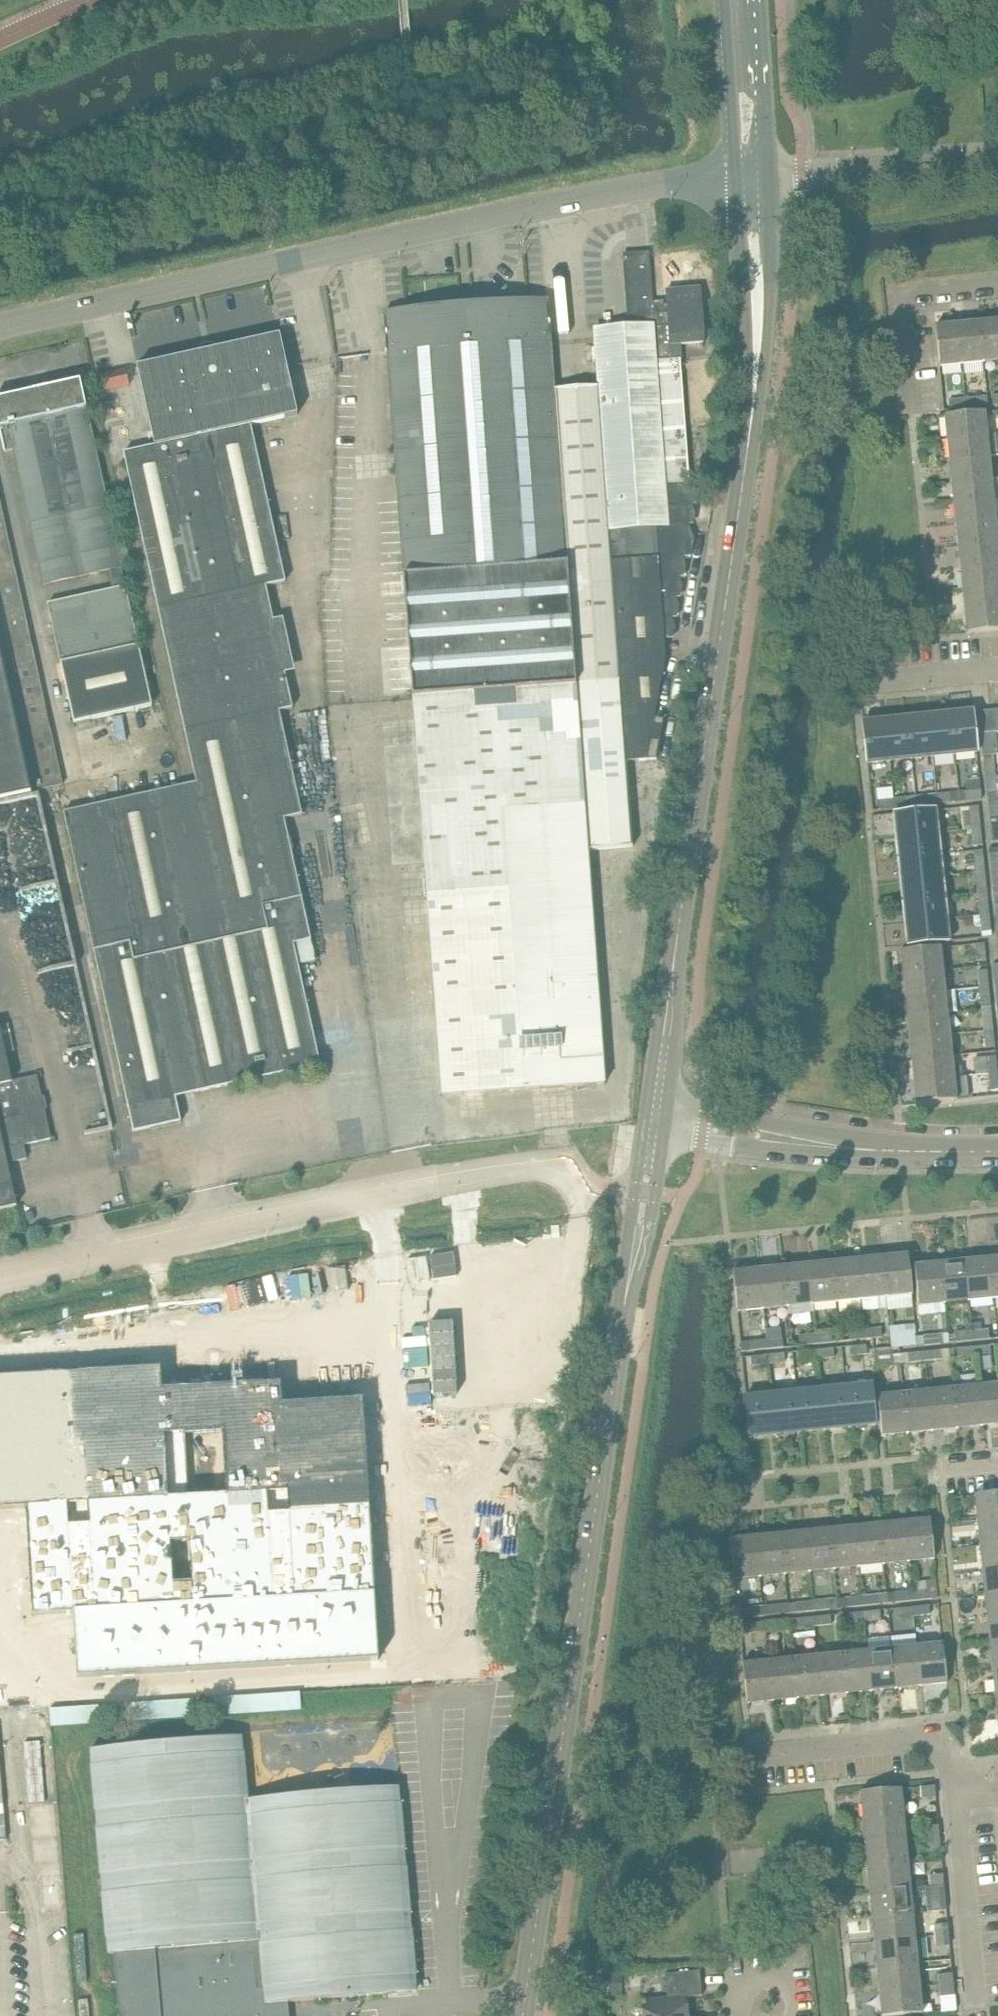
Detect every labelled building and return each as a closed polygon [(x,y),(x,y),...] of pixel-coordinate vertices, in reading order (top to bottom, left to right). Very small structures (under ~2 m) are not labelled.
[(632,844),(626,761),(657,759),(664,719),(655,718),(666,658),(664,638),(669,638),(667,618),(672,617),(670,597),(675,597),(674,577),(679,577),(677,557),(682,556),(680,524),(688,524),(686,504),(692,504),(680,359),(682,359),(681,343),(702,342),(703,348),(704,348),(699,289),(667,291),(668,300),(666,300),(666,305),(668,305),(669,324),(654,325),(648,252),(623,254),(629,327),(594,330),(598,386),(555,389),(548,300),(384,312),(409,648),(412,694),(430,928),(434,979),(433,979),(442,1095),(605,1083),(588,847),(632,844)] [(979,322),(983,361),(997,360),(997,320),(979,322)] [(983,361),(979,322),(958,324),(962,363),(983,361)] [(962,363),(958,324),(937,326),(937,325),(935,325),(939,367),(941,367),(941,366),(962,363)] [(123,452),(127,472),(195,782),(64,812),(129,1112),(134,1132),(181,1121),(175,1097),(320,1065),(293,944),(311,940),(284,818),(301,814),(279,711),(293,708),(266,586),(284,582),(250,425),(297,414),(280,334),(137,366),(154,445),(123,452)] [(126,370),(99,375),(103,391),(129,385),(126,370)] [(116,504),(113,490),(104,492),(80,380),(0,397),(0,433),(4,452),(14,450),(43,583),(130,565),(127,550),(117,552),(107,505),(116,504)] [(982,396),(965,398),(966,407),(983,406),(982,396)] [(966,407),(965,398),(949,400),(950,409),(966,407)] [(947,437),(987,432),(985,413),(986,413),(985,411),(964,413),(944,415),(944,418),(945,418),(947,437)] [(989,454),(987,432),(947,437),(950,459),(989,454)] [(989,454),(950,459),(952,481),(991,476),(989,454)] [(993,498),(991,476),(952,481),(954,502),(993,498)] [(996,520),(993,498),(954,502),(956,524),(996,520)] [(0,503),(0,600),(41,790),(63,786),(0,503)] [(997,542),(996,520),(956,524),(958,546),(997,542)] [(958,546),(961,568),(997,564),(997,544),(997,542),(958,546)] [(961,568),(963,590),(997,586),(997,564),(961,568)] [(963,590),(965,611),(997,608),(997,586),(963,590)] [(153,706),(126,588),(48,606),(74,724),(153,706)] [(965,611),(967,630),(966,631),(966,633),(997,630),(997,608),(965,611)] [(31,794),(0,653),(0,800),(31,794)] [(990,732),(997,731),(997,715),(996,715),(995,709),(978,711),(980,733),(990,732)] [(951,714),(955,753),(978,750),(973,711),(970,711),(970,712),(951,714)] [(951,714),(929,716),(933,755),(955,753),(951,714)] [(929,716),(907,718),(911,758),(933,755),(929,716)] [(907,718),(886,721),(890,760),(911,758),(907,718)] [(890,760),(886,721),(865,723),(865,722),(862,722),(867,763),(870,763),(869,762),(890,760)] [(990,732),(980,733),(983,754),(992,753),(990,732)] [(995,778),(994,774),(997,774),(997,758),(983,759),(985,779),(995,778)] [(960,800),(959,791),(954,792),(952,775),(936,777),(938,793),(937,793),(938,803),(960,800)] [(997,798),(995,778),(985,779),(987,799),(997,798)] [(980,779),(966,780),(967,790),(981,789),(980,779)] [(967,790),(959,791),(960,800),(982,798),(981,789),(967,790)] [(937,793),(915,796),(916,805),(938,803),(937,793)] [(915,796),(910,796),(894,798),(895,808),(916,805),(915,796)] [(895,808),(894,798),(877,800),(878,809),(895,808)] [(997,798),(987,799),(989,821),(997,820),(997,809),(997,806),(997,798)] [(897,837),(937,833),(935,812),(936,812),(935,809),(894,813),(894,816),(895,816),(897,837)] [(971,829),(980,828),(979,811),(969,812),(971,829)] [(989,821),(991,836),(997,835),(997,820),(989,821)] [(982,845),(980,828),(971,829),(972,846),(982,845)] [(937,833),(897,837),(900,859),(939,855),(937,833)] [(997,871),(997,852),(990,853),(991,872),(997,871)] [(939,855),(900,859),(902,880),(941,876),(939,855)] [(975,873),(985,872),(983,855),(973,856),(973,858),(975,869),(975,873)] [(975,869),(973,858),(965,859),(966,869),(975,869)] [(985,872),(975,873),(977,895),(987,894),(985,872)] [(944,898),(941,876),(902,880),(904,902),(944,898)] [(980,916),(990,915),(988,897),(978,898),(980,915),(980,916)] [(946,919),(944,898),(904,902),(906,923),(946,919)] [(991,931),(990,915),(980,916),(981,927),(981,932),(991,931)] [(948,938),(946,919),(906,923),(908,942),(907,942),(908,945),(949,941),(949,938),(948,938)] [(986,960),(984,943),(975,944),(976,961),(986,960)] [(904,975),(943,971),(941,948),(942,948),(941,946),(900,950),(900,953),(901,953),(904,975)] [(979,988),(989,987),(987,970),(977,971),(979,988)] [(943,971),(904,975),(906,996),(945,992),(943,971)] [(989,987),(979,988),(982,1011),(991,1010),(989,987)] [(945,992),(906,996),(908,1019),(947,1014),(945,992)] [(993,1030),(991,1010),(982,1011),(984,1031),(993,1030)] [(947,1014),(908,1019),(910,1039),(950,1035),(947,1014)] [(17,1205),(4,1148),(51,1138),(37,1075),(12,1081),(0,1027),(0,1209),(17,1205)] [(995,1046),(993,1030),(984,1031),(985,1047),(995,1046)] [(952,1057),(950,1035),(910,1039),(912,1061),(952,1057)] [(997,1074),(997,1070),(997,1056),(987,1057),(988,1075),(997,1074)] [(954,1078),(952,1057),(912,1061),(915,1083),(954,1078)] [(988,1075),(990,1091),(997,1090),(997,1074),(988,1075)] [(967,1075),(954,1076),(954,1078),(956,1097),(957,1097),(957,1099),(969,1097),(967,1075)] [(954,1078),(915,1083),(916,1101),(915,1101),(916,1104),(957,1100),(957,1099),(957,1097),(956,1097),(954,1078)] [(906,1254),(882,1257),(886,1297),(912,1294),(908,1253),(906,1253),(906,1254)] [(882,1257),(857,1259),(861,1299),(886,1297),(882,1257)] [(989,1258),(993,1298),(997,1297),(997,1257),(989,1258)] [(993,1298),(989,1258),(964,1261),(968,1300),(993,1298)] [(857,1259),(832,1262),(836,1301),(861,1299),(857,1259)] [(964,1261),(940,1263),(944,1303),(968,1300),(964,1261)] [(832,1262),(807,1264),(811,1304),(836,1301),(832,1262)] [(944,1303),(940,1263),(917,1265),(917,1264),(914,1264),(917,1305),(944,1303)] [(807,1264),(783,1267),(787,1306),(788,1315),(812,1312),(811,1304),(807,1264)] [(783,1267),(758,1269),(762,1308),(787,1306),(783,1267)] [(762,1308),(758,1269),(735,1271),(735,1270),(732,1271),(737,1312),(739,1312),(739,1311),(762,1308)] [(915,1324),(897,1325),(898,1334),(915,1332),(915,1324)] [(881,1326),(864,1328),(864,1337),(882,1335),(881,1326)] [(864,1337),(864,1328),(847,1330),(847,1338),(864,1337)] [(989,1328),(971,1330),(972,1339),(990,1337),(989,1328)] [(972,1339),(971,1330),(955,1332),(956,1340),(972,1339)] [(766,1347),(765,1338),(763,1339),(762,1331),(748,1332),(749,1349),(766,1347)] [(832,1332),(815,1333),(816,1342),(833,1340),(832,1332)] [(815,1333),(798,1335),(799,1344),(816,1342),(815,1333)] [(940,1334),(922,1336),(923,1344),(940,1343),(940,1334)] [(783,1337),(765,1338),(766,1347),(784,1345),(783,1337)] [(868,1346),(851,1348),(851,1357),(869,1355),(868,1346)] [(973,1348),(974,1357),(992,1355),(991,1346),(973,1348)] [(974,1357),(973,1348),(957,1350),(958,1358),(974,1357)] [(834,1349),(816,1351),(817,1359),(835,1357),(834,1349)] [(817,1359),(816,1351),(800,1352),(801,1361),(817,1359)] [(942,1351),(924,1353),(924,1362),(943,1360),(942,1351)] [(784,1353),(767,1355),(768,1363),(785,1361),(784,1353)] [(924,1362),(924,1353),(907,1355),(908,1363),(924,1362)] [(768,1363),(767,1355),(750,1356),(751,1365),(768,1363)] [(891,1355),(874,1357),(875,1365),(892,1364),(891,1355)] [(0,1378),(0,1513),(27,1511),(33,1619),(73,1617),(77,1682),(378,1664),(369,1509),(361,1509),(360,1489),(367,1489),(362,1399),(282,1403),(282,1391),(264,1392),(264,1385),(164,1390),(163,1368),(81,1373),(81,1380),(64,1381),(63,1374),(0,1378)] [(850,1424),(845,1385),(844,1375),(819,1378),(821,1388),(825,1427),(837,1426),(850,1424)] [(868,1382),(845,1385),(850,1424),(873,1422),(873,1423),(876,1422),(871,1381),(868,1381),(868,1382)] [(976,1386),(980,1425),(997,1424),(997,1384),(976,1386)] [(976,1386),(952,1388),(956,1428),(980,1425),(976,1386)] [(825,1427),(821,1388),(796,1391),(800,1430),(825,1427)] [(952,1388),(927,1391),(931,1430),(956,1428),(952,1388)] [(800,1430),(796,1391),(771,1394),(776,1433),(800,1430)] [(927,1391),(902,1393),(906,1433),(931,1430),(927,1391)] [(906,1433),(902,1393),(877,1396),(881,1436),(884,1436),(884,1435),(906,1433)] [(776,1433),(771,1394),(748,1396),(748,1395),(745,1396),(749,1437),(752,1437),(752,1436),(776,1433)] [(997,1518),(997,1492),(974,1494),(974,1497),(975,1497),(978,1521),(997,1518)] [(904,1522),(908,1561),(932,1559),(932,1560),(934,1559),(930,1518),(928,1518),(928,1519),(904,1522)] [(978,1521),(980,1545),(997,1543),(997,1518),(978,1521)] [(904,1522),(879,1524),(883,1564),(908,1561),(904,1522)] [(879,1524),(855,1527),(859,1566),(883,1564),(879,1524)] [(855,1527),(831,1529),(835,1568),(859,1566),(855,1527)] [(835,1568),(831,1529),(805,1531),(809,1571),(835,1568)] [(805,1531),(781,1534),(785,1573),(809,1571),(805,1531)] [(781,1534),(756,1536),(760,1576),(785,1573),(781,1534)] [(760,1576),(756,1536),(733,1539),(733,1538),(730,1538),(734,1580),(737,1579),(736,1578),(760,1576)] [(980,1545),(983,1570),(997,1568),(997,1543),(980,1545)] [(983,1570),(985,1594),(997,1593),(997,1568),(983,1570)] [(911,1592),(912,1602),(937,1600),(935,1581),(910,1583),(911,1592)] [(911,1592),(886,1595),(887,1605),(912,1602),(911,1592)] [(985,1594),(988,1619),(997,1618),(997,1593),(985,1594)] [(886,1595),(862,1597),(863,1607),(887,1605),(886,1595)] [(863,1607),(862,1597),(846,1599),(847,1609),(863,1607)] [(829,1601),(812,1602),(813,1612),(830,1610),(829,1601)] [(813,1612),(812,1602),(788,1605),(789,1614),(813,1612)] [(789,1614),(788,1605),(763,1607),(764,1617),(789,1614)] [(938,1605),(913,1608),(914,1618),(939,1615),(938,1605)] [(764,1617),(763,1607),(738,1610),(739,1619),(764,1617)] [(913,1608),(888,1610),(889,1620),(914,1618),(913,1608)] [(888,1610),(864,1613),(865,1622),(889,1620),(888,1610)] [(865,1622),(864,1613),(847,1614),(848,1624),(865,1622)] [(815,1618),(816,1627),(832,1626),(831,1616),(815,1618)] [(816,1627),(815,1618),(790,1620),(791,1630),(816,1627)] [(988,1619),(990,1644),(997,1643),(997,1618),(988,1619)] [(791,1630),(790,1620),(765,1622),(766,1632),(791,1630)] [(766,1632),(765,1622),(740,1625),(741,1635),(766,1632)] [(917,1646),(921,1685),(944,1683),(944,1684),(947,1683),(943,1642),(940,1642),(940,1643),(917,1646)] [(917,1646),(891,1648),(895,1688),(921,1685),(917,1646)] [(895,1688),(891,1648),(867,1651),(871,1690),(895,1688)] [(867,1651),(844,1653),(848,1693),(871,1690),(867,1651)] [(844,1653),(818,1656),(822,1695),(848,1693),(844,1653)] [(818,1656),(793,1658),(797,1698),(822,1695),(818,1656)] [(793,1658),(768,1661),(772,1700),(797,1698),(793,1658)] [(772,1700),(768,1661),(745,1663),(745,1662),(742,1662),(747,1704),(749,1704),(749,1703),(772,1700)] [(302,1710),(302,1693),(219,1694),(219,1711),(302,1710)] [(102,1723),(101,1705),(52,1706),(52,1724),(102,1723)] [(284,2002),(353,1996),(416,1990),(415,1975),(416,1975),(412,1929),(411,1929),(409,1912),(410,1912),(406,1865),(405,1865),(404,1848),(405,1848),(401,1801),(400,1802),(398,1787),(247,1800),(243,1751),(242,1751),(241,1736),(90,1749),(91,1765),(90,1765),(105,1938),(106,1938),(108,1953),(113,1953),(119,2015),(285,2015),(284,2002)] [(936,1796),(934,1785),(925,1786),(926,1797),(936,1796)] [(863,1816),(903,1813),(901,1790),(902,1790),(901,1788),(860,1791),(860,1794),(861,1794),(863,1816)] [(66,1911),(56,1807),(31,1809),(41,1914),(66,1911)] [(903,1813),(863,1816),(866,1842),(905,1839),(903,1813)] [(930,1836),(939,1835),(938,1825),(929,1826),(930,1836)] [(939,1835),(930,1836),(931,1847),(940,1846),(939,1835)] [(905,1839),(866,1842),(868,1867),(908,1863),(905,1839)] [(908,1863),(868,1867),(871,1891),(910,1887),(908,1863)] [(934,1885),(944,1884),(943,1874),(934,1875),(934,1885)] [(944,1884),(934,1885),(937,1911),(946,1910),(944,1884)] [(910,1887),(871,1891),(873,1916),(912,1912),(910,1887)] [(912,1912),(873,1916),(875,1940),(914,1936),(912,1912)] [(939,1934),(949,1933),(948,1923),(938,1924),(939,1934)] [(950,1945),(949,1933),(939,1934),(940,1946),(950,1945)] [(917,1961),(914,1936),(875,1940),(878,1965),(917,1961)] [(917,1961),(878,1965),(880,1990),(919,1986),(917,1961)] [(667,1994),(703,1993),(702,1970),(667,1971),(667,1994)] [(944,1984),(953,1983),(952,1973),(943,1974),(944,1984)] [(608,1974),(607,1990),(619,1991),(620,1975),(608,1974)] [(953,1983),(944,1984),(945,1995),(954,1994),(953,1983)] [(919,1986),(880,1990),(882,2014),(881,2014),(881,2015),(889,2015),(923,2013),(922,2010),(921,2010),(919,1986)] [(686,1996),(641,2000),(642,2015),(688,2015),(686,1996)]
